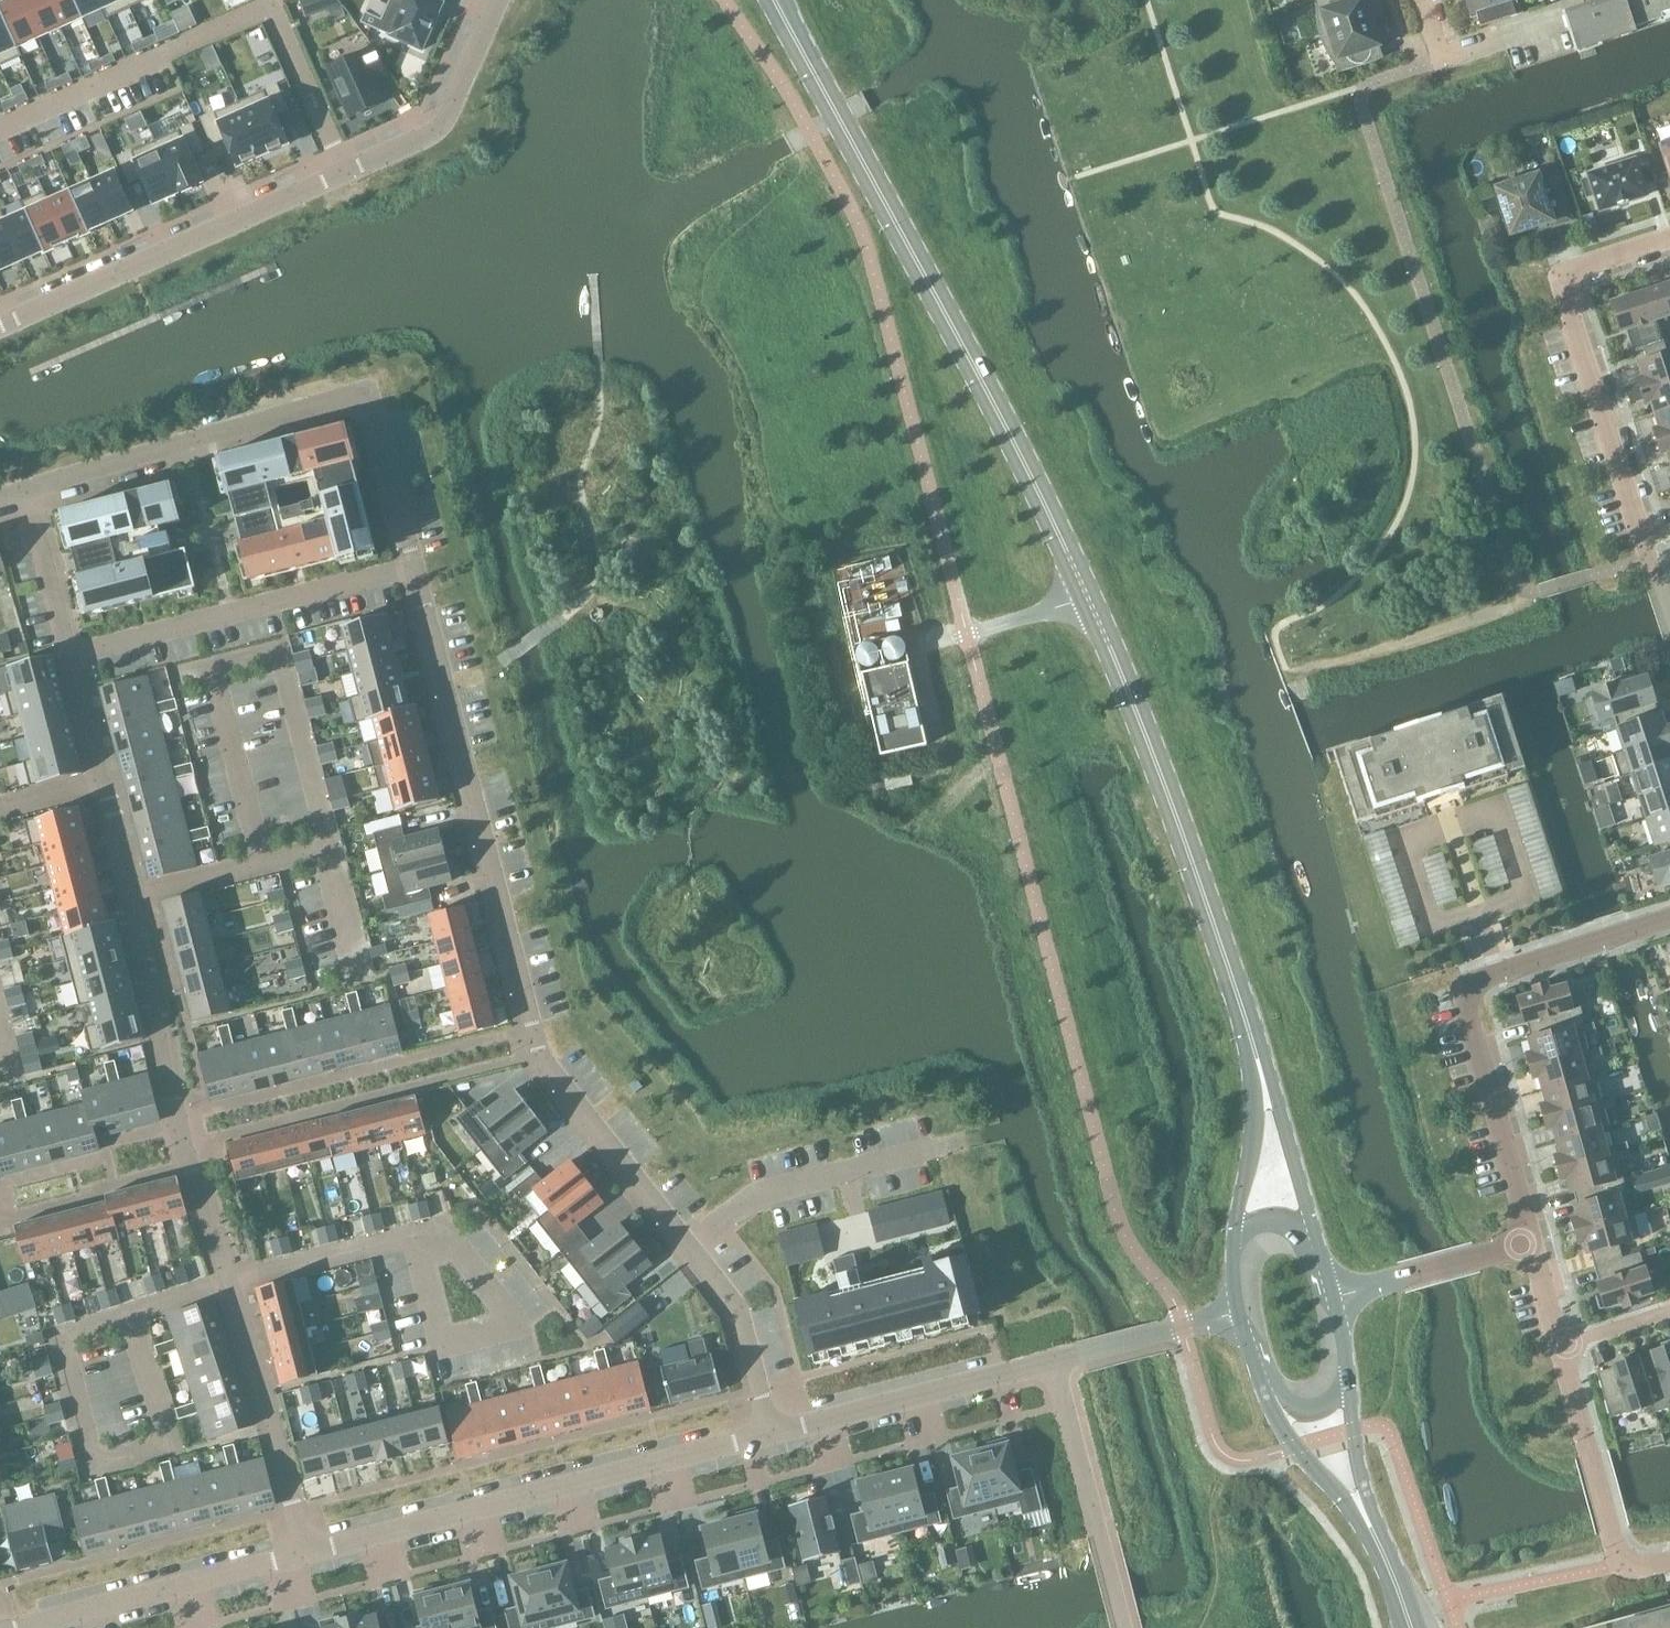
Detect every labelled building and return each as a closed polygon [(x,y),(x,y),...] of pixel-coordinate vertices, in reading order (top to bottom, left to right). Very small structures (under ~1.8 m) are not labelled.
[(39,38),(21,0),(13,0),(0,6),(0,10),(21,57),(22,57),(18,47),(39,38)] [(60,28),(48,0),(21,0),(39,38),(60,28)] [(74,0),(48,0),(60,28),(82,19),(74,0)] [(108,19),(100,0),(74,0),(82,19),(103,9),(107,19),(108,19)] [(126,0),(100,0),(108,19),(130,9),(126,0)] [(130,9),(150,0),(126,0),(130,9)] [(300,1),(306,19),(314,16),(309,0),(303,0),(300,1)] [(361,24),(422,51),(444,4),(436,0),(391,0),(382,20),(366,13),(361,24)] [(1372,23),(1372,21),(1369,22),(1367,15),(1369,14),(1365,0),(1318,0),(1323,13),(1317,13),(1318,24),(1320,35),(1321,39),(1372,23)] [(1469,8),(1474,6),(1481,28),(1524,14),(1519,0),(1467,0),(1469,8)] [(1589,7),(1566,14),(1575,44),(1594,38),(1596,45),(1632,33),(1631,28),(1660,19),(1659,14),(1669,10),(1669,0),(1587,0),(1589,7)] [(21,57),(0,10),(0,67),(21,57)] [(190,14),(174,21),(179,34),(196,27),(190,14)] [(1372,23),(1321,39),(1322,42),(1327,52),(1332,61),(1337,58),(1342,73),(1378,61),(1374,48),(1380,46),(1372,23)] [(156,35),(144,40),(148,48),(160,43),(156,35)] [(144,40),(132,46),(136,54),(148,48),(144,40)] [(361,54),(329,69),(337,86),(336,89),(340,99),(343,100),(350,117),(383,103),(372,79),(385,74),(376,53),(363,59),(361,54)] [(113,55),(101,60),(104,68),(116,63),(113,55)] [(101,60),(89,65),(92,73),(104,68),(101,60)] [(69,74),(57,79),(61,87),(73,82),(69,74)] [(57,79),(45,85),(49,93),(61,87),(57,79)] [(275,116),(287,111),(276,86),(239,103),(263,156),(288,145),(275,116)] [(26,93),(14,99),(17,107),(29,101),(26,93)] [(14,99),(2,104),(6,112),(17,107),(14,99)] [(238,167),(263,156),(239,103),(202,120),(213,144),(225,139),(238,167)] [(179,194),(203,184),(190,156),(202,150),(191,126),(155,142),(179,194)] [(103,133),(92,138),(97,150),(108,145),(103,133)] [(79,154),(91,149),(86,137),(74,142),(78,150),(79,154)] [(66,155),(78,150),(74,142),(62,147),(66,155)] [(155,205),(179,194),(155,142),(119,158),(130,183),(142,177),(155,205)] [(1660,145),(1669,175),(1669,142),(1660,145)] [(1621,164),(1589,175),(1590,178),(1581,181),(1587,198),(1595,196),(1600,211),(1647,196),(1635,160),(1647,156),(1642,143),(1631,147),(1632,149),(1618,154),(1621,164)] [(34,169),(46,164),(42,156),(30,161),(34,169)] [(22,175),(34,169),(30,161),(18,167),(22,175)] [(110,222),(132,212),(115,173),(92,183),(110,222)] [(1541,184),(1538,176),(1519,182),(1516,181),(1514,181),(1511,180),(1508,181),(1506,182),(1504,184),(1502,186),(1501,188),(1496,190),(1511,236),(1534,228),(1536,228),(1537,226),(1537,225),(1537,223),(1542,222),(1543,223),(1544,224),(1545,224),(1547,224),(1552,223),(1553,227),(1571,221),(1558,179),(1541,184)] [(89,232),(110,222),(92,183),(71,193),(89,234),(90,234),(89,232)] [(46,253),(67,244),(44,193),(23,203),(46,253)] [(67,244),(89,234),(71,193),(50,202),(45,193),(44,193),(67,244)] [(45,254),(46,253),(23,203),(22,203),(26,213),(6,221),(2,212),(1,212),(23,261),(44,252),(45,254)] [(23,261),(1,212),(0,213),(0,271),(23,261)] [(1646,290),(1656,321),(1657,320),(1669,316),(1669,282),(1646,290)] [(1667,351),(1657,320),(1656,321),(1646,290),(1616,300),(1634,353),(1644,350),(1646,357),(1667,351)] [(1669,383),(1669,354),(1668,355),(1639,364),(1645,383),(1639,384),(1642,392),(1669,383)] [(1669,411),(1669,383),(1642,392),(1644,400),(1650,398),(1656,416),(1669,411)] [(1639,384),(1627,389),(1629,396),(1642,392),(1639,384)] [(1642,392),(1629,396),(1632,404),(1644,400),(1642,392)] [(1669,439),(1669,411),(1656,416),(1661,433),(1656,435),(1658,443),(1669,439)] [(342,426),(218,458),(231,511),(269,502),(271,511),(274,521),(237,531),(249,582),(374,550),(342,426)] [(1658,443),(1661,450),(1666,448),(1669,460),(1669,439),(1658,443)] [(170,485),(64,512),(90,616),(196,589),(185,550),(167,554),(166,548),(172,546),(169,534),(162,536),(160,528),(180,523),(170,485)] [(884,586),(852,593),(855,606),(887,599),(884,586)] [(889,605),(856,613),(859,625),(892,618),(889,605)] [(336,628),(342,652),(390,640),(384,616),(336,628)] [(892,621),(880,624),(882,634),(895,632),(892,621)] [(4,654),(12,651),(9,638),(0,640),(0,641),(4,654)] [(903,643),(902,641),(900,640),(898,639),(895,639),(894,639),(892,639),(890,640),(889,640),(887,642),(887,640),(871,644),(871,645),(869,645),(868,645),(865,645),(862,647),(861,648),(860,649),(859,650),(858,651),(857,653),(857,654),(857,655),(857,657),(857,659),(858,661),(858,662),(860,664),(858,664),(861,674),(862,674),(881,757),(928,746),(908,663),(909,663),(907,653),(906,653),(906,651),(906,650),(906,648),(906,647),(905,644),(903,643)] [(342,653),(348,675),(396,662),(390,640),(342,653)] [(314,660),(312,651),(295,656),(297,664),(314,660)] [(11,667),(17,691),(58,680),(52,656),(11,667)] [(1613,662),(1612,662),(1615,673),(1626,669),(1622,659),(1613,662)] [(316,669),(314,660),(297,664),(299,673),(316,669)] [(348,676),(354,698),(402,686),(396,663),(348,676)] [(147,677),(102,689),(107,708),(111,707),(115,721),(156,710),(158,716),(168,713),(165,702),(155,705),(148,677),(147,677)] [(1618,729),(1660,715),(1648,678),(1619,687),(1617,684),(1595,691),(1596,695),(1592,696),(1600,721),(1614,716),(1618,729)] [(64,703),(58,680),(17,691),(7,694),(13,717),(23,714),(64,703)] [(354,699),(360,721),(408,709),(402,686),(354,699)] [(325,706),(323,698),(307,702),(309,710),(325,706)] [(1525,770),(1502,698),(1464,710),(1465,712),(1442,719),(1441,717),(1394,733),(1395,734),(1372,742),(1371,740),(1334,752),(1357,824),(1375,818),(1376,821),(1425,805),(1424,803),(1458,791),(1459,794),(1508,778),(1507,776),(1525,770)] [(176,699),(165,702),(168,713),(179,710),(176,699)] [(64,703),(23,714),(29,737),(70,726),(64,703)] [(328,714),(325,706),(309,710),(311,719),(328,714)] [(360,722),(366,744),(414,732),(408,709),(360,722)] [(119,735),(114,736),(119,754),(165,742),(158,716),(156,710),(115,721),(119,735)] [(1669,737),(1669,728),(1665,729),(1660,715),(1618,729),(1625,750),(1613,754),(1613,756),(1669,737)] [(29,737),(35,760),(76,750),(70,726),(29,737)] [(369,756),(372,767),(420,755),(414,732),(366,745),(369,756)] [(1669,762),(1669,737),(1613,756),(1620,778),(1669,762)] [(165,742),(119,754),(124,772),(128,771),(132,785),(173,774),(174,780),(185,777),(182,766),(172,769),(165,742)] [(338,752),(335,744),(319,749),(321,757),(338,752)] [(83,774),(76,750),(35,760),(25,763),(32,788),(83,774)] [(340,760),(338,752),(321,757),(323,765),(340,760)] [(372,768),(378,791),(426,778),(420,755),(372,768)] [(1669,787),(1669,762),(1620,778),(1621,779),(1633,775),(1640,797),(1669,787)] [(1591,763),(1580,767),(1583,776),(1594,772),(1591,763)] [(192,764),(182,766),(185,777),(195,775),(192,764)] [(135,799),(131,800),(135,818),(181,806),(174,780),(173,774),(132,785),(135,799)] [(911,774),(885,780),(887,791),(913,785),(911,774)] [(377,791),(378,793),(384,815),(433,803),(426,778),(377,791)] [(1669,812),(1669,787),(1640,797),(1647,819),(1669,812)] [(350,798),(347,790),(331,795),(333,802),(350,798)] [(352,807),(350,798),(333,802),(335,811),(352,807)] [(181,806),(135,818),(140,836),(144,835),(148,848),(148,849),(189,838),(191,844),(201,841),(198,830),(188,833),(181,806)] [(1669,841),(1669,812),(1647,819),(1656,845),(1669,841)] [(43,848),(85,838),(78,813),(28,826),(34,851),(43,848)] [(209,827),(198,830),(201,841),(212,838),(209,827)] [(402,827),(374,834),(384,872),(446,856),(439,831),(405,839),(402,827)] [(43,848),(49,872),(91,861),(85,838),(43,848)] [(148,848),(143,849),(144,851),(151,880),(197,868),(191,844),(189,838),(148,849),(148,848)] [(1656,845),(1660,858),(1650,861),(1658,886),(1662,884),(1664,888),(1669,886),(1669,841),(1656,845)] [(389,895),(383,896),(387,912),(432,900),(429,887),(452,881),(446,856),(384,872),(389,895)] [(49,872),(55,894),(97,884),(91,861),(49,872)] [(55,894),(61,918),(103,907),(97,884),(55,894)] [(284,890),(268,894),(270,903),(286,898),(284,890)] [(201,894),(164,904),(171,928),(208,919),(201,894)] [(61,918),(67,940),(109,930),(103,907),(61,918)] [(289,909),(280,911),(283,924),(292,922),(289,909)] [(423,919),(429,944),(466,934),(460,910),(423,919)] [(171,928),(177,951),(214,942),(207,919),(171,928)] [(373,920),(363,923),(364,929),(373,927),(374,927),(373,920)] [(25,921),(11,925),(14,939),(28,936),(25,921)] [(292,922),(283,924),(287,937),(295,934),(292,922)] [(121,951),(115,928),(109,930),(67,940),(64,941),(70,964),(121,951)] [(429,944),(436,967),(472,957),(466,934),(429,944)] [(213,942),(177,951),(183,974),(219,964),(213,942)] [(386,944),(369,949),(372,957),(388,953),(386,944)] [(10,955),(7,947),(0,949),(0,958),(10,955)] [(1643,951),(1645,959),(1659,955),(1656,947),(1643,951)] [(127,974),(121,951),(70,964),(76,987),(127,974)] [(0,958),(0,967),(12,964),(10,955),(0,958)] [(301,955),(292,957),(295,970),(304,968),(301,955)] [(436,967),(441,990),(478,980),(472,957),(436,967)] [(183,975),(189,997),(225,988),(219,965),(183,975)] [(408,965),(396,968),(398,976),(411,973),(408,965)] [(304,968),(295,970),(299,983),(307,981),(304,968)] [(133,997),(127,974),(76,987),(82,1010),(91,1008),(133,997)] [(409,974),(392,978),(395,987),(411,982),(409,974)] [(441,990),(447,1013),(484,1003),(478,980),(441,990)] [(1529,1040),(1586,1025),(1581,1008),(1573,1010),(1566,986),(1550,990),(1548,985),(1533,989),(1534,995),(1512,1001),(1516,1015),(1522,1013),(1525,1024),(1527,1023),(1531,1038),(1529,1039),(1529,1040)] [(195,1022),(231,1012),(225,989),(189,998),(195,1022)] [(357,992),(346,995),(349,1006),(360,1003),(357,992)] [(6,996),(9,1005),(21,1001),(19,993),(6,996)] [(91,1008),(97,1031),(139,1020),(133,997),(91,1008)] [(21,1002),(9,1005),(11,1013),(24,1010),(21,1002)] [(352,1016),(325,1023),(337,1069),(355,1064),(354,1060),(368,1056),(357,1014),(363,1013),(360,1003),(349,1006),(352,1016)] [(484,1003),(447,1013),(454,1037),(490,1028),(484,1003)] [(363,1013),(357,1014),(368,1056),(382,1052),(383,1057),(402,1052),(398,1035),(390,1006),(363,1013)] [(293,1009),(282,1012),(285,1022),(296,1019),(293,1009)] [(418,1011),(402,1015),(404,1024),(410,1023),(421,1020),(418,1011)] [(288,1032),(261,1039),(273,1085),(291,1081),(290,1076),(304,1073),(293,1031),(299,1030),(296,1019),(285,1022),(288,1032)] [(421,1020),(410,1023),(412,1031),(425,1028),(423,1019),(421,1020)] [(145,1045),(139,1020),(97,1031),(88,1034),(94,1058),(145,1045)] [(299,1030),(293,1031),(304,1073),(318,1069),(319,1073),(337,1069),(325,1023),(299,1030)] [(1531,1067),(1588,1051),(1583,1033),(1595,1029),(1593,1023),(1586,1025),(1529,1040),(1534,1057),(1528,1059),(1531,1067)] [(229,1025),(218,1028),(221,1039),(232,1036),(229,1025)] [(33,1034),(17,1038),(19,1046),(35,1042),(33,1034)] [(224,1049),(199,1055),(211,1101),(242,1093),(241,1089),(240,1089),(229,1048),(235,1046),(232,1036),(221,1039),(224,1049)] [(235,1046),(229,1048),(240,1089),(241,1089),(254,1085),(255,1090),(273,1085),(261,1039),(235,1046)] [(1543,1091),(1596,1077),(1591,1058),(1602,1055),(1600,1048),(1588,1051),(1531,1067),(1533,1075),(1538,1073),(1543,1091)] [(38,1055),(22,1059),(27,1076),(43,1072),(38,1055)] [(115,1061),(104,1064),(107,1075),(118,1072),(115,1061)] [(78,1069),(67,1072),(70,1083),(81,1081),(78,1069)] [(1545,1118),(1603,1103),(1598,1084),(1609,1080),(1607,1073),(1596,1077),(1543,1091),(1548,1108),(1542,1110),(1545,1118)] [(150,1074),(117,1083),(128,1125),(161,1116),(150,1074)] [(94,1133),(127,1125),(117,1083),(83,1092),(94,1133)] [(479,1101),(457,1119),(481,1150),(531,1111),(515,1090),(487,1112),(479,1101)] [(416,1097),(392,1103),(401,1140),(403,1145),(427,1138),(416,1097)] [(23,1099),(12,1102),(14,1112),(25,1109),(23,1099)] [(1557,1142),(1610,1128),(1605,1109),(1617,1106),(1615,1099),(1603,1103),(1545,1118),(1547,1126),(1552,1124),(1557,1142)] [(392,1103),(369,1109),(379,1146),(401,1140),(392,1103)] [(97,1146),(94,1133),(86,1105),(54,1113),(66,1154),(97,1146)] [(0,1127),(0,1172),(1,1175),(20,1170),(19,1166),(33,1163),(22,1121),(28,1120),(25,1109),(14,1112),(17,1123),(0,1127)] [(369,1109),(346,1115),(355,1152),(357,1157),(380,1151),(369,1109)] [(531,1111),(481,1150),(505,1181),(528,1163),(520,1153),(548,1131),(531,1111)] [(28,1120),(22,1121),(33,1163),(65,1154),(54,1113),(28,1120)] [(346,1115),(323,1121),(332,1158),(355,1152),(346,1115)] [(323,1121),(300,1127),(310,1169),(333,1163),(332,1158),(323,1121)] [(300,1127),(276,1133),(287,1174),(310,1169),(300,1127)] [(1559,1169),(1611,1154),(1606,1136),(1615,1134),(1613,1127),(1610,1128),(1557,1142),(1562,1159),(1556,1161),(1559,1169)] [(276,1133),(254,1139),(264,1181),(287,1174),(276,1133)] [(253,1139),(229,1145),(240,1187),(264,1181),(253,1139)] [(1571,1193),(1605,1184),(1623,1178),(1619,1160),(1631,1157),(1629,1150),(1611,1154),(1559,1169),(1561,1177),(1566,1175),(1571,1193)] [(536,1173),(513,1191),(521,1201),(534,1191),(549,1211),(536,1221),(537,1222),(587,1182),(571,1161),(543,1183),(536,1173)] [(1657,1170),(1661,1186),(1669,1183),(1669,1166),(1657,1170)] [(177,1177),(153,1184),(164,1226),(188,1220),(177,1177)] [(587,1182),(537,1222),(561,1253),(584,1235),(576,1225),(604,1203),(587,1182)] [(153,1184),(130,1190),(140,1227),(141,1232),(164,1226),(153,1184)] [(1576,1232),(1633,1216),(1627,1194),(1609,1198),(1605,1184),(1571,1193),(1571,1194),(1574,1193),(1578,1206),(1575,1206),(1578,1218),(1572,1219),(1576,1232)] [(130,1190),(106,1196),(117,1240),(120,1239),(118,1233),(140,1227),(130,1190)] [(942,1193),(870,1212),(877,1242),(950,1224),(942,1193)] [(95,1206),(86,1208),(96,1245),(117,1240),(106,1196),(94,1199),(95,1206)] [(427,1202),(418,1204),(422,1220),(431,1218),(427,1202)] [(418,1204),(409,1206),(413,1222),(422,1220),(418,1204)] [(85,1208),(63,1214),(73,1256),(96,1250),(85,1208)] [(62,1214),(40,1220),(50,1262),(73,1256),(62,1214)] [(380,1214),(372,1216),(376,1232),(385,1230),(380,1214)] [(372,1216),(363,1218),(367,1234),(376,1232),(372,1216)] [(1595,1267),(1623,1260),(1619,1245),(1639,1239),(1633,1216),(1576,1232),(1579,1245),(1585,1243),(1588,1254),(1591,1254),(1595,1267)] [(39,1220),(15,1226),(26,1268),(50,1262),(39,1220)] [(584,1235),(561,1253),(585,1283),(636,1244),(620,1223),(592,1245),(584,1235)] [(334,1226),(326,1228),(330,1244),(339,1242),(334,1226)] [(817,1226),(780,1235),(787,1266),(824,1256),(817,1226)] [(518,1227),(507,1236),(511,1241),(523,1232),(518,1227)] [(326,1228),(317,1230),(321,1246),(330,1244),(326,1228)] [(288,1238),(280,1240),(284,1256),(292,1254),(288,1238)] [(280,1240),(271,1242),(275,1258),(284,1256),(280,1240)] [(636,1244),(585,1283),(609,1314),(632,1297),(624,1286),(652,1265),(636,1244)] [(1623,1260),(1595,1267),(1599,1284),(1598,1284),(1601,1296),(1596,1297),(1600,1311),(1622,1305),(1624,1311),(1639,1306),(1638,1300),(1654,1296),(1643,1254),(1623,1260)] [(827,1294),(797,1302),(811,1357),(980,1314),(966,1259),(935,1266),(937,1274),(829,1301),(827,1294)] [(183,1267),(175,1270),(180,1286),(189,1283),(183,1267)] [(161,1275),(152,1277),(158,1293),(166,1291),(161,1275)] [(376,1276),(359,1280),(362,1289),(378,1285),(376,1276)] [(152,1277),(144,1280),(149,1296),(158,1293),(152,1277)] [(294,1280),(257,1290),(263,1314),(300,1305),(294,1280)] [(30,1283),(0,1293),(0,1304),(5,1318),(36,1308),(38,1307),(30,1283)] [(378,1285),(362,1289),(364,1298),(380,1293),(378,1285)] [(116,1289),(107,1292),(112,1308),(121,1305),(116,1289)] [(107,1292),(99,1295),(104,1311),(112,1308),(107,1292)] [(212,1302),(167,1316),(175,1340),(177,1346),(218,1332),(218,1333),(222,1332),(222,1331),(212,1302)] [(638,1303),(604,1329),(617,1345),(651,1319),(638,1303)] [(70,1304),(62,1307),(67,1323),(76,1320),(70,1304)] [(300,1305),(263,1314),(269,1337),(306,1328),(300,1305)] [(62,1307),(53,1310),(59,1326),(67,1323),(62,1307)] [(388,1322),(371,1326),(374,1335),(390,1331),(388,1322)] [(306,1328),(269,1337),(275,1360),(312,1351),(306,1328)] [(390,1331),(374,1335),(376,1344),(392,1339),(390,1331)] [(175,1340),(165,1343),(169,1354),(179,1351),(187,1377),(232,1362),(226,1345),(222,1346),(218,1333),(218,1332),(177,1346),(175,1340)] [(43,1333),(27,1338),(29,1347),(45,1342),(43,1333)] [(695,1361),(661,1369),(670,1403),(721,1390),(712,1356),(707,1358),(703,1340),(690,1344),(695,1361)] [(1661,1344),(1663,1350),(1652,1353),(1652,1356),(1638,1360),(1635,1352),(1634,1353),(1654,1414),(1669,1409),(1669,1403),(1669,1400),(1669,1341),(1661,1344)] [(165,1343),(155,1347),(159,1357),(169,1354),(165,1343)] [(317,1350),(312,1351),(314,1356),(326,1353),(325,1348),(317,1350)] [(605,1349),(594,1352),(597,1363),(608,1360),(605,1349)] [(312,1351),(275,1360),(281,1385),(318,1375),(314,1356),(312,1351)] [(1654,1414),(1634,1353),(1622,1356),(1624,1362),(1613,1366),(1614,1368),(1597,1374),(1611,1419),(1651,1406),(1654,1414)] [(49,1357),(33,1361),(35,1370),(51,1366),(49,1357)] [(608,1360),(597,1363),(600,1373),(605,1371),(616,1413),(630,1409),(631,1413),(650,1408),(639,1363),(611,1370),(608,1360)] [(410,1361),(401,1363),(405,1379),(414,1377),(410,1361)] [(232,1362),(187,1377),(196,1403),(198,1409),(238,1395),(234,1381),(238,1380),(232,1362)] [(401,1363),(392,1365),(397,1381),(405,1379),(401,1363)] [(51,1366),(35,1370),(37,1379),(54,1375),(51,1366)] [(541,1366),(530,1369),(533,1379),(544,1376),(541,1366)] [(600,1373),(573,1380),(585,1425),(603,1421),(602,1416),(616,1413),(605,1371),(600,1373)] [(364,1373),(355,1375),(359,1391),(368,1389),(364,1373)] [(355,1375),(346,1377),(351,1393),(359,1391),(355,1375)] [(544,1376),(533,1379),(536,1389),(541,1388),(552,1429),(566,1426),(567,1430),(585,1425),(573,1380),(546,1387),(544,1376)] [(477,1382),(466,1385),(469,1396),(480,1393),(477,1382)] [(318,1384),(309,1387),(314,1403),(322,1401),(318,1384)] [(309,1387),(300,1389),(305,1405),(314,1403),(309,1387)] [(536,1389),(509,1396),(521,1442),(539,1437),(537,1433),(552,1429),(541,1388),(536,1389)] [(480,1393),(469,1396),(472,1406),(477,1404),(488,1446),(489,1446),(502,1442),(503,1446),(521,1442),(509,1396),(482,1403),(480,1393)] [(196,1403),(186,1406),(189,1417),(199,1414),(208,1441),(253,1426),(247,1407),(243,1409),(238,1395),(198,1409),(196,1403)] [(61,1403),(45,1407),(47,1416),(63,1412),(61,1403)] [(472,1406),(447,1412),(459,1458),(490,1450),(489,1446),(488,1446),(477,1404),(472,1406)] [(186,1406),(176,1410),(179,1420),(189,1417),(186,1406)] [(439,1408),(414,1414),(423,1451),(448,1444),(439,1408)] [(63,1412),(47,1416),(49,1425),(65,1421),(63,1412)] [(414,1414),(393,1419),(402,1456),(423,1451),(414,1414)] [(393,1419),(367,1426),(376,1463),(402,1456),(393,1419)] [(367,1426),(345,1432),(355,1468),(376,1463),(367,1426)] [(345,1432),(322,1438),(332,1474),(355,1468),(345,1432)] [(322,1438),(298,1444),(308,1481),(332,1474),(322,1438)] [(1024,1515),(1041,1510),(1031,1470),(1015,1475),(1008,1445),(1006,1440),(989,1445),(990,1450),(981,1452),(995,1508),(1021,1502),(1024,1515)] [(235,1445),(224,1448),(226,1458),(237,1455),(235,1445)] [(955,1519),(995,1508),(981,1452),(954,1459),(962,1488),(948,1492),(955,1519)] [(229,1469),(202,1475),(214,1521),(232,1516),(231,1512),(244,1509),(245,1509),(235,1467),(240,1466),(237,1455),(226,1458),(229,1469)] [(75,1459),(59,1463),(61,1472),(77,1467),(75,1459)] [(240,1466),(235,1467),(245,1509),(244,1509),(245,1513),(276,1505),(265,1459),(240,1466)] [(171,1462),(160,1464),(162,1475),(173,1472),(173,1469),(171,1462)] [(176,1482),(170,1484),(181,1525),(196,1521),(197,1526),(214,1521),(202,1475),(199,1463),(173,1469),(173,1472),(176,1482)] [(934,1496),(920,1499),(913,1470),(886,1477),(900,1533),(941,1522),(934,1496)] [(165,1485),(138,1492),(150,1538),(168,1533),(167,1529),(181,1525),(170,1484),(176,1482),(173,1472),(162,1475),(165,1485)] [(859,1484),(866,1513),(853,1517),(860,1543),(900,1533),(886,1477),(859,1484)] [(107,1478),(96,1481),(98,1491),(109,1488),(107,1478)] [(101,1502),(73,1509),(85,1555),(104,1550),(103,1545),(117,1542),(106,1500),(112,1499),(109,1488),(98,1491),(101,1502)] [(112,1499),(106,1500),(117,1542),(131,1538),(133,1542),(150,1538),(138,1492),(112,1499)] [(56,1494),(3,1507),(7,1523),(5,1523),(5,1525),(6,1525),(18,1571),(17,1571),(17,1572),(54,1563),(54,1561),(53,1562),(48,1544),(67,1539),(56,1494)] [(827,1500),(792,1509),(806,1565),(842,1556),(827,1500)] [(738,1515),(739,1520),(730,1523),(744,1579),(785,1568),(778,1541),(764,1545),(755,1511),(738,1515)] [(697,1562),(704,1589),(744,1579),(730,1523),(703,1530),(711,1559),(697,1562)] [(633,1540),(648,1598),(688,1588),(681,1561),(668,1564),(660,1535),(643,1540),(642,1538),(633,1540)] [(614,1578),(601,1582),(608,1609),(648,1598),(633,1540),(624,1543),(624,1545),(607,1549),(614,1578)] [(859,1557),(846,1560),(853,1586),(866,1583),(859,1557)] [(566,1565),(540,1572),(554,1627),(595,1617),(588,1591),(574,1594),(566,1565)] [(507,1612),(511,1627),(554,1627),(540,1572),(513,1579),(520,1608),(507,1612)] [(470,1584),(443,1591),(452,1627),(496,1627),(491,1610),(477,1614),(470,1584)] [(434,1594),(432,1589),(415,1593),(424,1627),(421,1627),(452,1627),(443,1591),(434,1594)] [(716,1603),(703,1606),(705,1616),(719,1612),(716,1603)] [(1592,1627),(1669,1627),(1669,1607),(1592,1627)] [(358,1617),(349,1619),(351,1627),(380,1627),(376,1614),(359,1618),(358,1617)] [(618,1617),(603,1621),(605,1627),(621,1627),(618,1617)] [(339,1622),(338,1618),(321,1623),(322,1627),(351,1627),(349,1619),(339,1622)]
